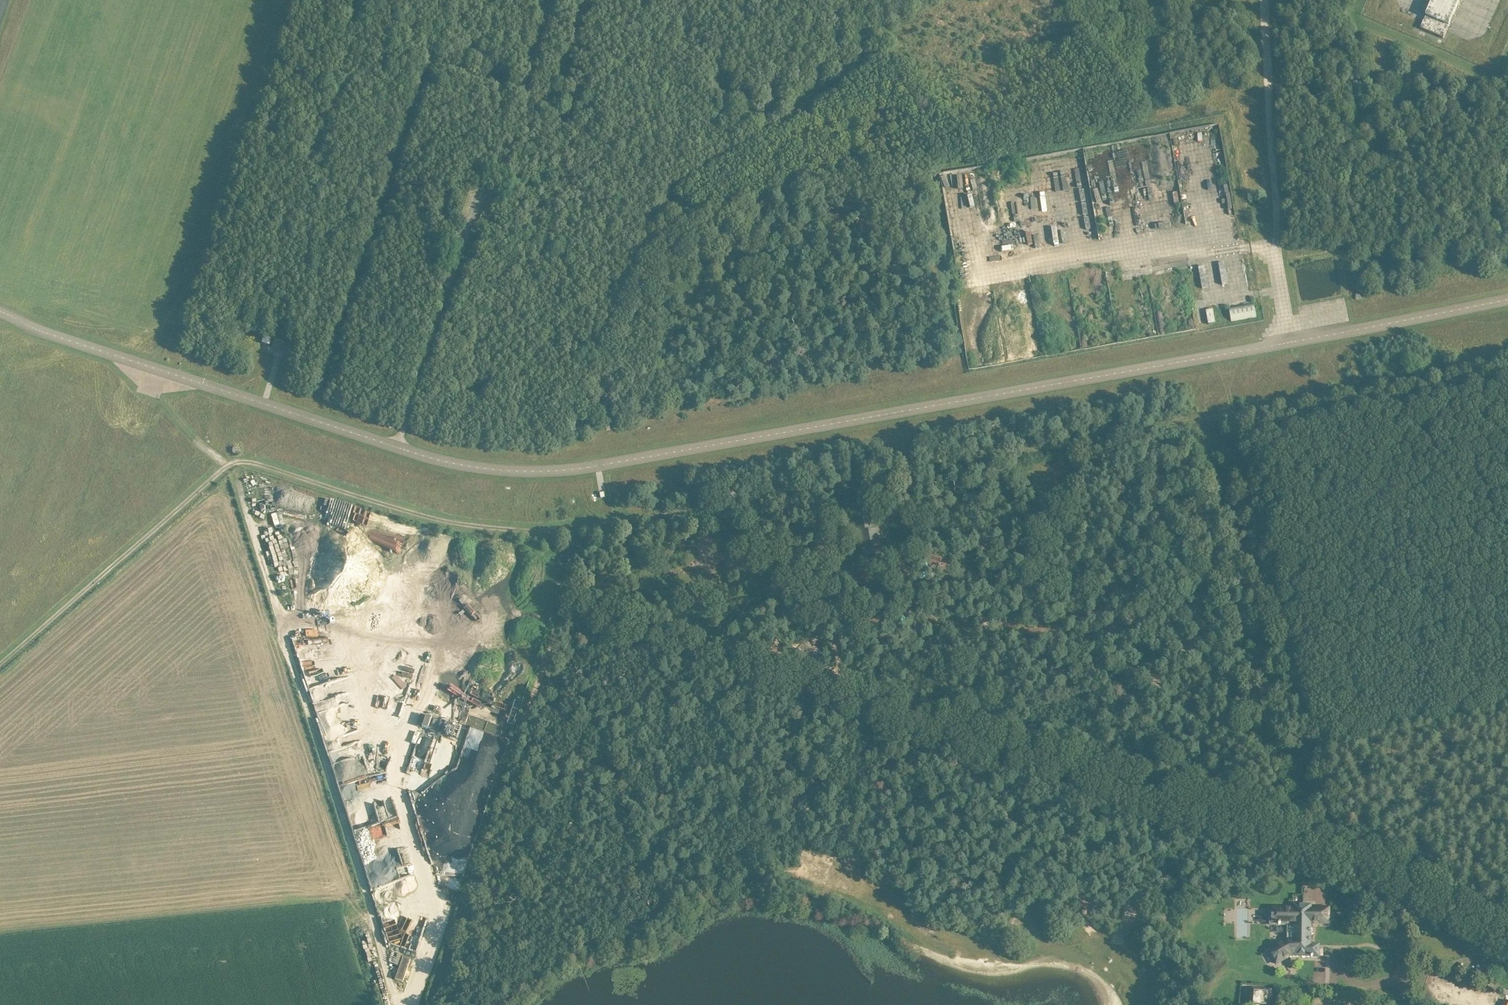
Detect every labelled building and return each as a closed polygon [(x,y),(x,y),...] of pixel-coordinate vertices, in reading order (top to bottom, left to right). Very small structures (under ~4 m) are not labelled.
[(1460,0),(1433,0),(1420,29),(1426,31),(1444,38),(1460,0)] [(1219,264),(1223,285),(1228,284),(1224,263),(1219,264)] [(1257,317),(1255,308),(1254,302),(1229,307),(1231,322),(1257,317)] [(1206,311),(1209,325),(1216,323),(1213,310),(1206,311)] [(262,343),(269,345),(271,338),(264,336),(262,343)] [(273,346),(289,351),(291,345),(275,339),(273,346)] [(446,724),(442,734),(453,738),(456,728),(446,724)] [(384,823),(368,828),(371,839),(388,833),(384,823)] [(385,879),(387,867),(378,865),(376,877),(385,879)] [(1269,950),(1272,955),(1277,963),(1291,955),(1293,955),(1293,956),(1311,957),(1313,957),(1319,957),(1319,948),(1311,948),(1311,934),(1313,934),(1314,928),(1311,928),(1312,923),(1328,923),(1328,909),(1312,909),(1312,905),(1294,904),(1294,908),(1270,908),(1270,912),(1266,912),(1265,919),(1270,920),(1270,924),(1287,924),(1287,940),(1269,950)] [(403,957),(396,976),(395,979),(398,980),(403,982),(410,959),(403,957)] [(1250,1004),(1270,1004),(1272,990),(1252,988),(1250,1004)]
